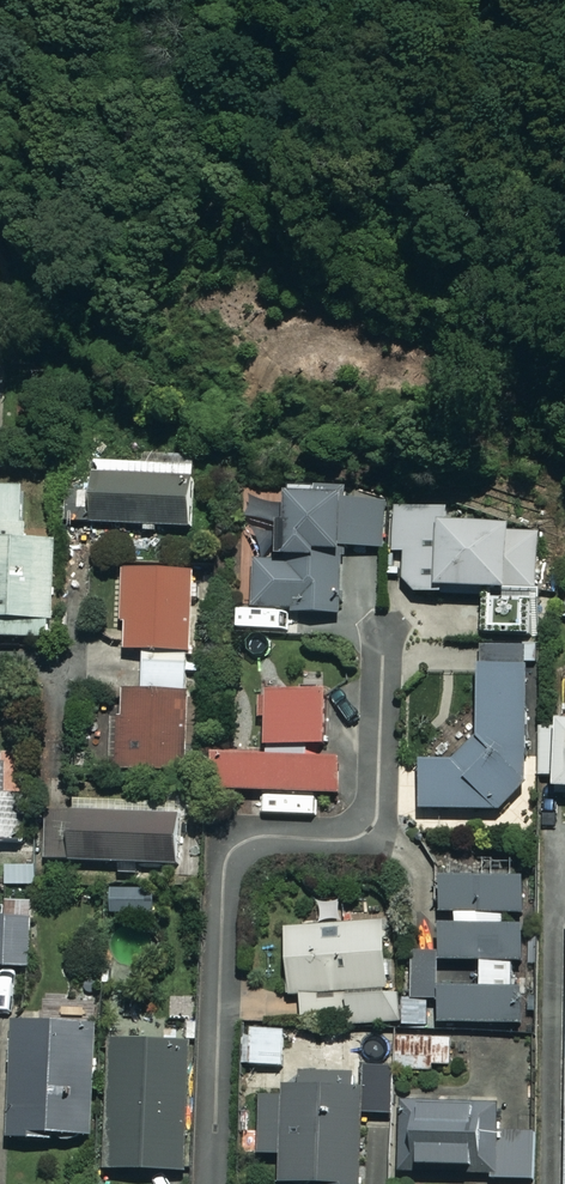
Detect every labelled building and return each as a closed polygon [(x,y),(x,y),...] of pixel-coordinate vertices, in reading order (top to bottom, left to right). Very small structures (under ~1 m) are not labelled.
[(206,468),(100,463),(98,496),(71,495),(69,523),(203,530),(206,468)] [(0,488),(0,620),(3,621),(2,638),(56,640),(60,539),(25,538),(27,489),(0,488)] [(390,492),(294,488),(293,522),(286,522),(284,566),(260,564),(257,611),(343,615),(346,548),(387,550),(390,492)] [(448,510),(400,508),(398,554),(411,554),(410,589),(488,592),(486,636),(537,638),(540,529),(447,525),(448,510)] [(198,572),(128,571),(127,652),(148,652),(148,695),(124,695),(123,771),(191,772),(192,658),(197,659),(198,572)] [(533,650),(485,649),(484,738),(459,764),(427,764),(426,811),(502,812),(531,782),(533,650)] [(346,794),(346,693),(271,693),(271,757),(219,757),(219,794),(346,794)] [(544,724),(542,777),(563,778),(563,796),(564,797),(564,724),(544,724)] [(26,856),(31,757),(0,756),(0,855),(26,856)] [(183,818),(50,814),(48,863),(182,867),(183,818)] [(465,928),(445,928),(445,970),(488,971),(488,987),(448,987),(448,1022),(534,1022),(535,854),(446,854),(445,914),(465,914),(465,928)] [(9,889),(7,918),(0,918),(0,966),(31,968),(35,891),(9,889)] [(346,924),(345,903),(324,904),(326,926),(291,929),(297,1019),(354,1014),(355,1026),(405,1023),(403,994),(396,995),(390,920),(346,924)] [(103,1027),(17,1025),(15,1139),(100,1141),(103,1027)] [(288,1028),(247,1027),(246,1066),(287,1067),(288,1028)] [(455,1037),(401,1038),(401,1069),(455,1069),(455,1037)] [(193,1047),(115,1046),(113,1170),(191,1172),(193,1047)] [(305,1076),(304,1100),(267,1098),(264,1155),(287,1156),(286,1183),(363,1183),(367,1091),(353,1078),(305,1076)] [(470,1174),(470,1182),(537,1180),(536,1135),(503,1136),(502,1104),(404,1106),(406,1175),(470,1174)]
